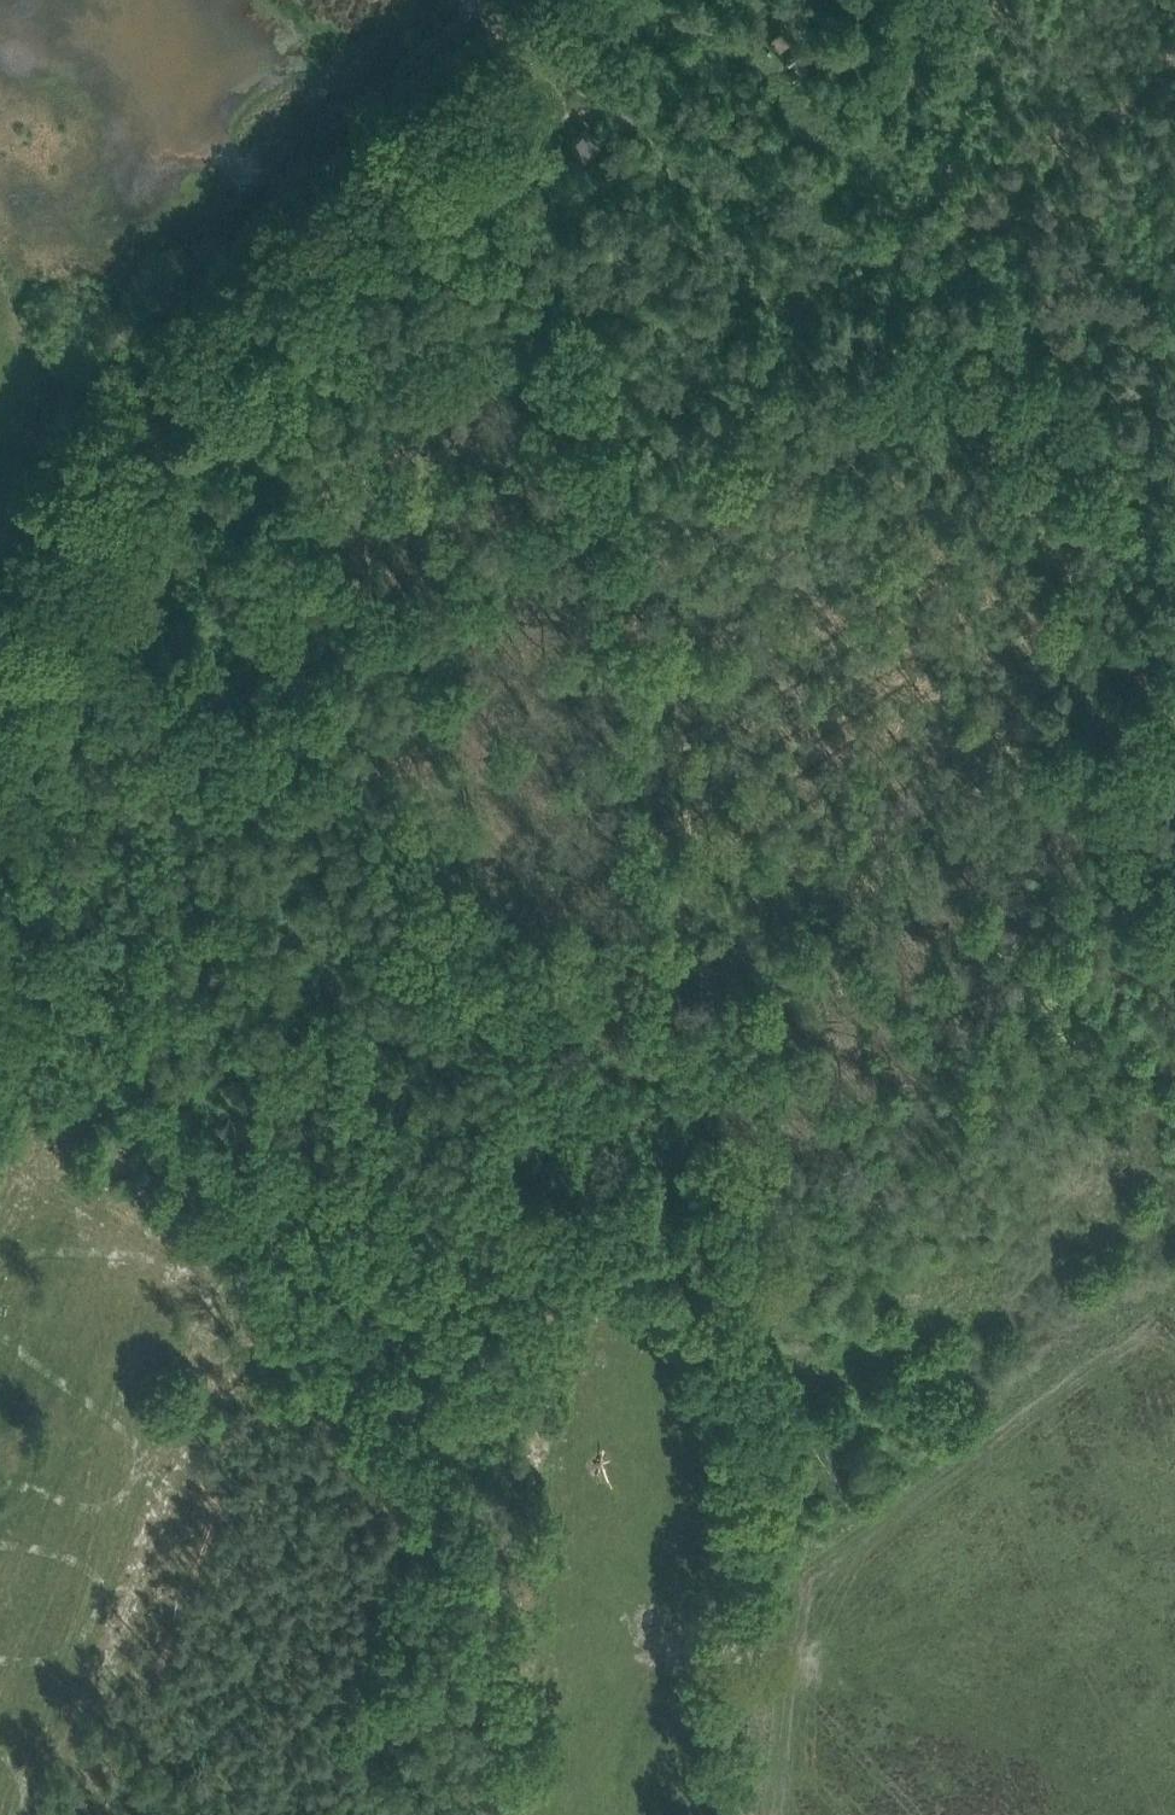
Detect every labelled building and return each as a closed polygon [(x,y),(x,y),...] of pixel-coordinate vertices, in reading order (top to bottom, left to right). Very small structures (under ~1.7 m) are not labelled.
[(747,3),(813,102),(827,92),(808,62),(834,45),(820,25),(807,34),(784,0),(752,0),(747,3)] [(586,129),(572,144),(586,157),(600,142),(586,129)]
